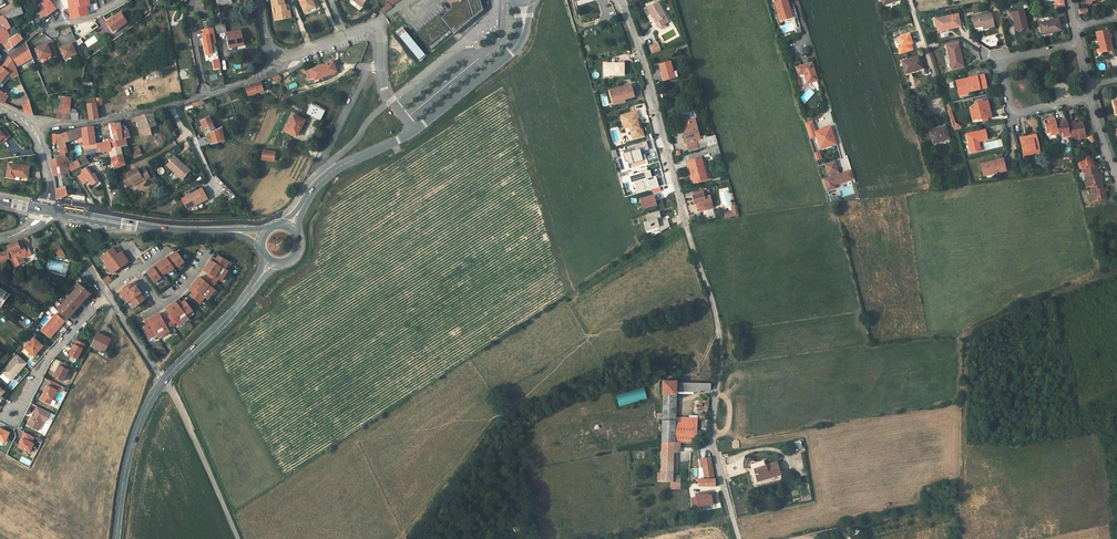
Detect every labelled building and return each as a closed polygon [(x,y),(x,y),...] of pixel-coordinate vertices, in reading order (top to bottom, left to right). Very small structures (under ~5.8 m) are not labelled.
[(42,4),(39,0),(34,4),(37,8),(42,4)] [(39,0),(42,4),(49,14),(56,9),(49,0),(39,0)] [(71,19),(88,14),(87,6),(90,5),(89,0),(68,0),(71,19)] [(273,7),(277,7),(278,12),(277,12),(278,19),(285,18),(285,16),(290,15),(289,9),(286,10),(285,4),(284,5),(283,0),(271,0),(272,8),(273,7)] [(314,6),(312,0),(299,0),(304,12),(311,9),(310,8),(314,6)] [(441,17),(452,31),(454,34),(483,9),(480,0),(458,0),(451,3),(452,6),(450,9),(441,17)] [(787,0),(781,0),(774,2),(778,14),(775,15),(777,24),(782,23),(782,20),(791,17),(789,11),(788,11),(788,8),(789,8),(787,0)] [(657,21),(656,22),(655,23),(657,28),(659,27),(664,25),(669,22),(658,1),(646,7),(651,16),(652,16),(654,15),(657,21)] [(49,14),(42,4),(37,8),(40,12),(44,18),(49,14)] [(389,4),(381,9),(383,13),(392,7),(389,4)] [(15,8),(3,15),(5,19),(6,18),(6,19),(11,27),(7,30),(11,38),(8,39),(13,47),(22,39),(20,35),(21,33),(22,32),(21,32),(20,32),(19,32),(19,33),(17,34),(14,28),(19,26),(15,17),(23,13),(20,5),(15,8)] [(1017,31),(1023,29),(1027,28),(1023,10),(1011,12),(1014,22),(1015,22),(1017,31)] [(44,18),(40,12),(35,15),(39,21),(44,18)] [(126,22),(120,13),(107,22),(111,27),(111,26),(114,31),(126,22)] [(991,13),(972,17),(974,28),(982,26),(983,29),(994,27),(991,13)] [(935,19),(937,28),(949,26),(949,29),(961,26),(958,14),(935,19)] [(6,19),(6,18),(5,19),(3,15),(0,17),(0,22),(1,23),(5,31),(2,33),(0,30),(0,42),(3,45),(8,50),(13,47),(8,39),(11,38),(7,30),(11,27),(6,19)] [(452,31),(441,17),(439,15),(418,33),(431,50),(452,31)] [(1058,19),(1039,23),(1042,34),(1051,31),(1052,32),(1061,30),(1058,19)] [(1015,22),(1014,22),(1016,33),(1023,32),(1023,29),(1017,31),(1015,22)] [(199,36),(203,56),(212,54),(210,45),(215,44),(212,28),(200,30),(201,36),(199,36)] [(1096,32),(1098,42),(1100,42),(1102,52),(1113,50),(1108,29),(1096,32)] [(241,40),(240,30),(227,33),(229,47),(242,45),(241,40)] [(909,34),(897,37),(900,46),(912,43),(909,34)] [(78,45),(76,39),(58,45),(64,56),(81,50),(78,45)] [(54,45),(52,40),(34,45),(40,57),(57,51),(54,45)] [(23,59),(31,55),(26,42),(14,52),(10,57),(16,67),(24,62),(23,59)] [(688,46),(687,43),(675,47),(676,51),(683,49),(682,48),(688,46)] [(914,49),(912,43),(900,46),(897,47),(899,54),(914,49)] [(958,43),(946,46),(952,69),(963,66),(958,43)] [(657,44),(650,46),(652,53),(659,50),(657,44)] [(16,68),(16,67),(10,57),(14,52),(11,55),(2,67),(9,73),(16,68)] [(902,62),(905,73),(913,70),(914,71),(922,69),(918,56),(907,59),(907,61),(902,62)] [(212,70),(219,69),(218,59),(210,60),(212,70)] [(312,79),(314,83),(325,79),(337,74),(336,72),(337,71),(335,67),(333,62),(306,72),(309,80),(312,79)] [(670,62),(659,65),(664,80),(678,77),(676,71),(673,72),(670,62)] [(812,62),(796,67),(798,74),(804,72),(807,84),(817,80),(812,62)] [(623,75),(623,64),(618,64),(604,64),(604,73),(614,73),(614,75),(623,75)] [(2,67),(0,69),(0,83),(5,76),(9,73),(2,67)] [(18,74),(16,68),(9,73),(12,78),(18,74)] [(146,77),(148,82),(160,77),(158,71),(146,77)] [(281,74),(273,77),(275,83),(281,80),(282,79),(281,74)] [(958,93),(968,91),(987,86),(984,74),(956,81),(958,93)] [(143,79),(133,82),(137,93),(141,105),(150,102),(143,79)] [(325,79),(314,83),(315,87),(326,83),(325,79)] [(116,102),(137,93),(133,82),(112,92),(116,102)] [(263,91),(261,82),(245,87),(248,96),(263,91)] [(609,91),(612,101),(623,98),(624,99),(634,97),(631,85),(609,91)] [(70,110),(73,110),(73,108),(70,108),(70,98),(67,98),(67,95),(59,95),(57,119),(70,120),(70,110)] [(33,115),(29,100),(24,101),(25,112),(33,115)] [(974,103),(975,108),(978,119),(983,118),(986,117),(991,116),(987,100),(974,103)] [(98,118),(96,106),(96,103),(87,104),(90,120),(98,118)] [(326,110),(312,103),(311,105),(325,112),(326,110)] [(325,112),(311,105),(307,113),(321,120),(325,112)] [(972,120),(978,119),(975,108),(970,109),(972,120)] [(78,120),(78,116),(78,115),(75,110),(73,110),(70,110),(70,120),(78,120)] [(628,126),(630,130),(633,130),(634,134),(632,134),(634,138),(643,136),(641,128),(639,128),(637,120),(639,119),(636,111),(621,115),(624,128),(628,126)] [(137,122),(141,142),(153,140),(150,127),(156,125),(154,114),(145,115),(144,114),(132,119),(133,122),(137,122)] [(293,116),(285,131),(295,136),(299,127),(301,128),(304,121),(293,116)] [(208,137),(210,143),(211,144),(224,141),(222,128),(216,131),(209,117),(201,121),(204,127),(201,128),(202,131),(205,130),(208,137)] [(1043,120),(1046,132),(1050,130),(1051,132),(1051,135),(1058,134),(1056,122),(1055,119),(1048,121),(1048,119),(1043,120)] [(695,120),(683,123),(686,134),(684,135),(685,142),(686,142),(688,150),(698,148),(696,139),(699,139),(697,132),(698,131),(695,120)] [(1076,125),(1076,123),(1075,120),(1071,121),(1072,126),(1068,127),(1070,136),(1070,138),(1074,137),(1079,136),(1079,138),(1079,139),(1086,137),(1083,124),(1076,125)] [(816,136),(815,132),(811,121),(805,123),(809,138),(816,136)] [(1060,121),(1056,122),(1058,134),(1062,133),(1063,135),(1063,138),(1070,136),(1068,127),(1067,122),(1060,123),(1060,121)] [(104,143),(110,142),(123,139),(121,126),(121,125),(119,124),(110,124),(112,130),(110,131),(111,139),(104,140),(104,143)] [(938,140),(938,141),(949,138),(945,124),(928,129),(932,141),(938,140)] [(124,125),(121,126),(123,139),(126,139),(130,138),(128,130),(124,125)] [(0,141),(2,140),(6,137),(8,140),(11,137),(3,127),(0,129),(0,141)] [(94,127),(82,129),(83,137),(83,142),(89,142),(90,145),(96,144),(94,127)] [(830,127),(815,132),(816,136),(819,144),(823,143),(825,147),(835,144),(830,127)] [(69,132),(49,139),(51,144),(58,142),(60,149),(64,148),(66,148),(65,143),(67,142),(77,138),(83,137),(82,129),(70,131),(69,132)] [(985,129),(966,133),(970,152),(981,150),(979,142),(987,140),(985,129)] [(1034,150),(1034,153),(1040,152),(1035,135),(1020,138),(1023,153),(1034,150)] [(200,147),(210,143),(208,137),(198,140),(200,147)] [(110,142),(112,150),(120,148),(122,148),(127,146),(126,139),(123,139),(110,142)] [(104,143),(96,144),(90,145),(89,142),(83,142),(83,143),(85,156),(93,153),(98,152),(109,151),(111,151),(112,150),(110,142),(104,143)] [(138,145),(129,149),(134,159),(142,155),(138,145)] [(111,151),(113,156),(122,154),(120,148),(112,150),(111,151)] [(639,149),(623,154),(625,162),(627,161),(628,164),(643,160),(639,149)] [(276,151),(262,150),(261,160),(275,162),(276,151)] [(125,165),(122,154),(113,156),(111,157),(113,163),(108,165),(110,171),(125,165)] [(1084,168),(1094,166),(1092,159),(1094,158),(1092,154),(1081,158),(1082,162),(1081,162),(1078,163),(1080,170),(1084,168)] [(88,163),(85,156),(77,160),(70,164),(67,165),(68,172),(88,163)] [(174,156),(166,165),(182,179),(190,170),(174,156)] [(701,157),(687,160),(693,183),(707,179),(701,157)] [(67,165),(70,164),(66,158),(65,159),(62,159),(51,160),(54,176),(68,172),(67,165)] [(980,164),(983,174),(993,171),(993,174),(1006,171),(1004,163),(998,165),(997,160),(980,164)] [(834,161),(824,164),(827,174),(837,171),(834,161)] [(29,167),(9,164),(7,177),(15,178),(15,176),(28,178),(29,167)] [(1098,173),(1096,165),(1094,166),(1084,168),(1086,176),(1087,180),(1085,181),(1084,181),(1086,189),(1091,187),(1101,184),(1099,178),(1102,177),(1100,172),(1098,173)] [(86,168),(82,170),(82,171),(80,172),(82,174),(79,175),(81,179),(83,184),(89,181),(91,186),(101,181),(98,175),(96,176),(95,175),(94,174),(92,175),(87,167),(86,168)] [(126,174),(121,177),(126,187),(132,184),(131,183),(142,178),(143,181),(144,182),(150,178),(145,168),(138,171),(138,170),(131,173),(127,175),(126,174)] [(629,182),(633,181),(648,177),(650,176),(648,169),(645,170),(645,168),(639,170),(639,172),(627,175),(629,182)] [(850,170),(822,178),(825,187),(834,184),(853,178),(850,170)] [(648,177),(633,181),(636,193),(658,186),(655,178),(649,180),(648,177)] [(1104,192),(1105,192),(1107,191),(1106,186),(1103,188),(1101,184),(1091,187),(1092,190),(1093,194),(1091,195),(1090,196),(1092,203),(1105,199),(1104,192)] [(65,188),(56,190),(57,199),(67,196),(65,188)] [(202,188),(180,198),(187,210),(208,199),(202,188)] [(704,208),(712,206),(710,196),(705,197),(703,192),(702,192),(695,194),(691,195),(693,204),(697,203),(699,212),(704,210),(704,208)] [(651,194),(637,198),(640,209),(654,205),(653,201),(651,194)] [(724,213),(725,218),(739,216),(736,204),(732,206),(733,211),(734,211),(735,212),(724,213)] [(658,211),(645,214),(647,221),(655,218),(660,217),(658,211)] [(655,218),(647,221),(642,222),(645,232),(658,228),(657,227),(655,218)] [(662,225),(657,227),(658,228),(659,231),(669,226),(666,219),(661,220),(662,225)] [(7,246),(10,251),(0,253),(0,266),(7,265),(6,259),(11,258),(15,266),(25,262),(23,257),(31,254),(28,245),(25,247),(22,240),(18,242),(18,241),(7,246)] [(59,246),(54,250),(57,255),(61,258),(65,256),(59,246)] [(115,251),(113,248),(103,255),(107,261),(104,263),(112,274),(115,271),(125,264),(128,262),(121,252),(119,253),(117,254),(115,251)] [(150,270),(147,272),(154,282),(161,278),(160,276),(166,271),(167,273),(174,268),(173,266),(176,264),(177,266),(184,262),(177,252),(173,254),(170,256),(165,259),(159,263),(157,265),(156,265),(153,267),(153,268),(150,270)] [(206,268),(204,271),(207,273),(206,275),(217,282),(218,280),(221,282),(228,271),(225,269),(229,262),(218,256),(216,259),(214,258),(212,261),(210,260),(206,268)] [(108,276),(103,280),(106,284),(111,280),(108,276)] [(203,280),(199,277),(198,278),(192,287),(193,288),(190,291),(192,293),(190,296),(199,304),(205,298),(207,300),(215,290),(212,288),(214,286),(204,278),(203,280)] [(130,301),(135,307),(145,300),(142,296),(140,293),(142,292),(140,288),(142,287),(139,284),(137,280),(133,283),(130,285),(125,288),(122,291),(120,292),(127,303),(130,301)] [(66,319),(89,293),(79,284),(56,310),(66,319)] [(1,307),(9,294),(0,288),(0,306),(1,307)] [(170,306),(166,309),(168,312),(166,314),(174,324),(176,322),(178,326),(188,318),(186,315),(192,311),(185,301),(182,303),(180,301),(177,303),(176,302),(170,306)] [(147,325),(144,327),(149,338),(156,334),(158,337),(169,331),(167,328),(169,327),(163,316),(161,317),(159,313),(153,317),(148,319),(149,321),(146,323),(147,325)] [(41,331),(50,338),(64,322),(55,314),(41,331)] [(98,332),(91,346),(105,354),(112,339),(98,332)] [(34,338),(25,348),(33,356),(39,349),(40,350),(43,346),(34,338)] [(85,344),(78,341),(75,345),(74,345),(69,355),(77,360),(85,344)] [(11,381),(27,364),(18,356),(2,373),(11,381)] [(71,367),(61,362),(53,377),(63,382),(71,367)] [(57,384),(50,380),(40,400),(50,404),(57,390),(54,389),(57,384)] [(675,405),(676,391),(676,382),(676,381),(662,380),(662,394),(663,394),(663,405),(675,405)] [(700,390),(710,390),(710,383),(676,382),(676,391),(700,391),(700,390)] [(618,407),(646,399),(643,387),(615,395),(618,407)] [(675,420),(675,405),(663,405),(662,420),(675,420)] [(37,406),(27,426),(38,431),(44,420),(45,418),(47,417),(48,417),(50,413),(37,406)] [(675,442),(675,420),(662,420),(662,427),(661,442),(675,442)] [(5,443),(10,433),(0,428),(0,440),(5,443)] [(34,438),(24,433),(22,438),(23,439),(21,443),(19,447),(30,452),(34,444),(32,443),(34,438)] [(674,451),(673,452),(679,452),(679,442),(675,442),(661,442),(661,445),(661,451),(674,451)] [(673,475),(673,452),(674,451),(661,451),(660,474),(660,481),(671,482),(671,486),(672,486),(673,482),(680,482),(680,476),(673,475)] [(754,469),(751,470),(753,475),(755,474),(757,481),(780,474),(777,462),(765,466),(763,460),(752,463),(754,469)] [(715,486),(714,478),(712,464),(703,466),(705,479),(698,479),(698,486),(715,486)] [(694,497),(695,505),(714,502),(713,494),(694,497)]
